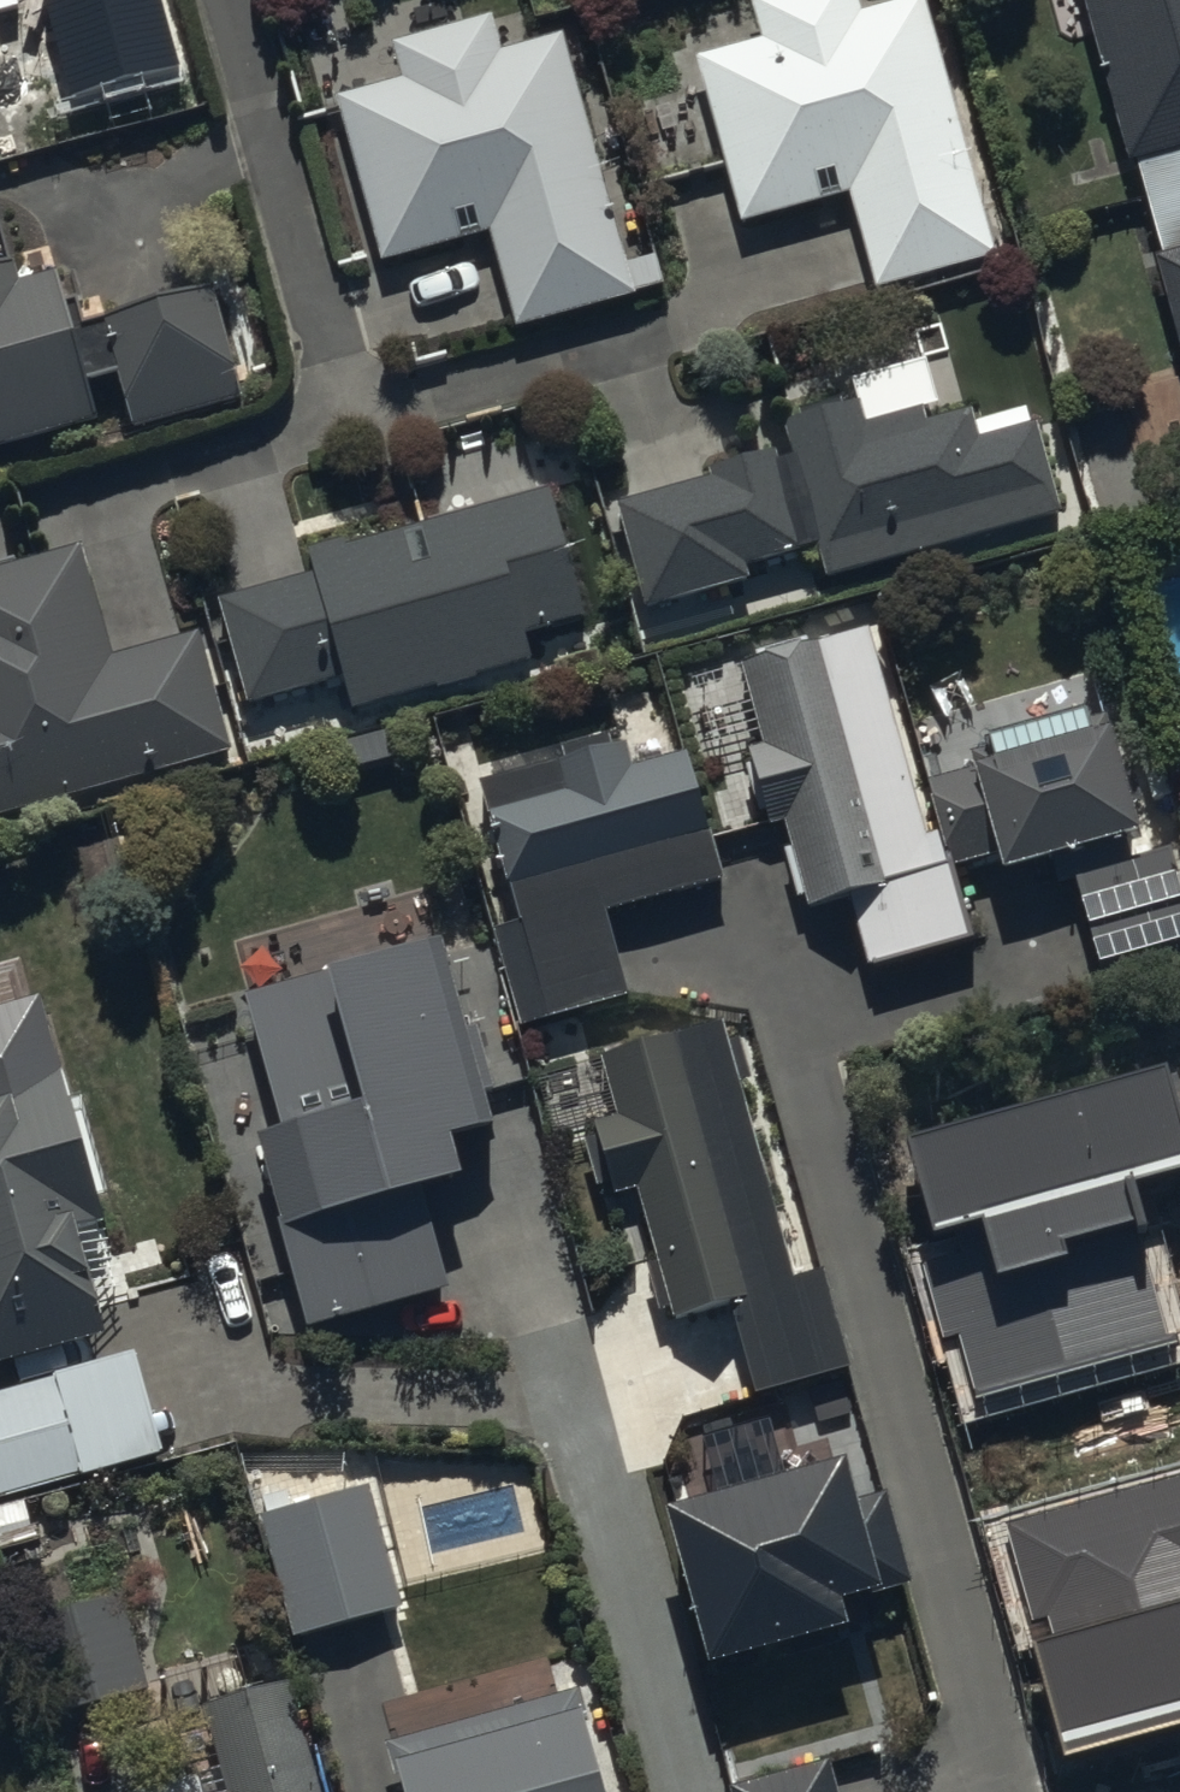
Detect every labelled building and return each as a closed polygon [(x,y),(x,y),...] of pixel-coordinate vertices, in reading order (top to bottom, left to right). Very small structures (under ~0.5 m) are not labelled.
[(72,99),(185,69),(166,0),(45,0),(72,99)] [(926,0),(924,0),(866,17),(861,0),(760,0),(752,2),(765,45),(698,64),(744,228),(853,197),(881,294),(1000,260),(926,0)] [(1129,154),(1138,151),(1179,140),(1179,0),(1088,0),(1129,154)] [(642,301),(568,40),(508,57),(498,20),(397,49),(407,86),(340,105),(387,268),(495,238),(523,335),(642,301)] [(1163,244),(1179,239),(1179,140),(1138,151),(1163,244)] [(1156,246),(1179,338),(1179,239),(1163,244),(1156,246)] [(102,424),(89,383),(117,375),(135,437),(250,403),(216,288),(75,330),(61,282),(29,292),(22,268),(0,274),(0,455),(102,424)] [(796,458),(619,510),(649,614),(753,583),(750,574),(827,551),(836,582),(1068,514),(1043,431),(987,447),(977,415),(928,430),(924,415),(867,432),(860,409),(788,430),(796,458)] [(587,620),(550,491),(347,548),(345,540),(309,551),(315,574),(220,600),(251,709),(346,682),(355,715),(533,665),(525,637),(587,620)] [(235,754),(201,637),(113,662),(81,549),(0,572),(0,821),(235,754)] [(929,843),(870,633),(742,669),(764,750),(752,753),(773,828),(792,823),(815,907),(851,898),(872,972),(971,944),(942,839),(929,843)] [(933,788),(958,873),(1000,861),(1007,883),(1145,842),(1114,737),(1099,741),(1093,720),(972,755),(979,775),(933,788)] [(626,750),(483,791),(522,929),(495,937),(523,1033),(632,1003),(608,920),(724,887),(688,758),(633,773),(626,750)] [(1073,870),(1103,980),(1179,959),(1179,881),(1173,857),(1134,868),(1130,854),(1073,870)] [(245,1004),(284,1142),(262,1148),(314,1332),(450,1293),(424,1204),(469,1192),(458,1154),(504,1141),(448,947),(245,1004)] [(111,1341),(72,1202),(96,1195),(41,995),(0,1006),(0,1372),(111,1341)] [(727,1029),(611,1063),(628,1122),(601,1129),(621,1201),(642,1195),(679,1321),(735,1304),(763,1400),(854,1374),(825,1277),(801,1284),(727,1029)] [(907,1135),(938,1241),(917,1247),(944,1343),(961,1338),(978,1399),(1179,1343),(1134,1182),(1179,1169),(1179,1108),(1167,1062),(907,1135)] [(136,1357),(0,1397),(0,1507),(0,1508),(166,1458),(136,1357)] [(1001,1522),(1066,1755),(1179,1724),(1179,1473),(1001,1522)] [(851,1476),(672,1524),(713,1681),(853,1644),(847,1619),(889,1608),(887,1600),(914,1593),(890,1503),(860,1511),(851,1476)] [(406,1614),(372,1492),(261,1523),(296,1645),(406,1614)] [(36,1545),(25,1505),(0,1512),(0,1555),(36,1545)] [(150,1694),(123,1601),(21,1630),(48,1723),(150,1694)] [(290,1690),(204,1717),(228,1791),(322,1791),(290,1690)] [(580,1700),(393,1753),(404,1791),(606,1791),(580,1700)] [(833,1763),(737,1790),(738,1791),(841,1791),(833,1763)]
